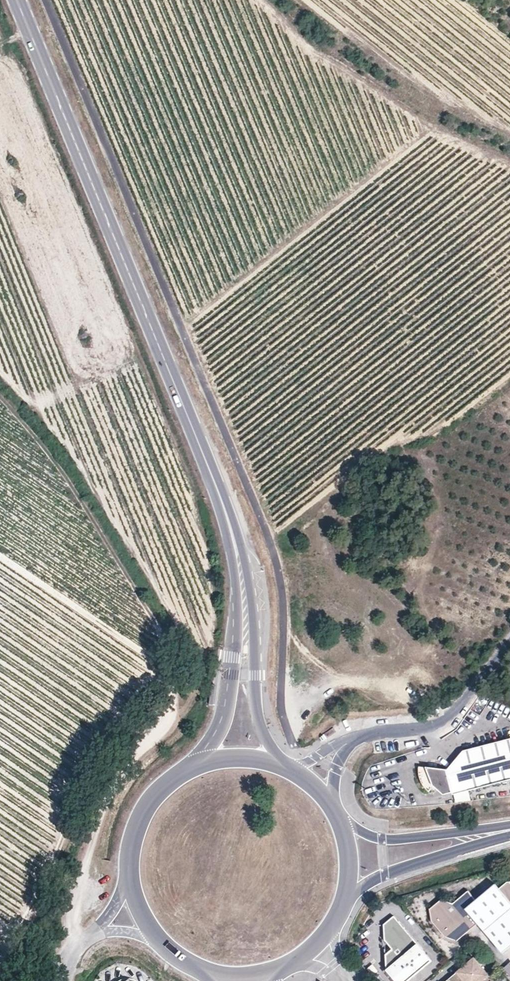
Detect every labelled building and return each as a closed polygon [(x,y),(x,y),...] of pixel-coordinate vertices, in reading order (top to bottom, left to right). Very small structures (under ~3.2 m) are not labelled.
[(416,776),(417,783),(421,789),(425,794),(430,788),(440,796),(449,794),(450,797),(509,780),(509,742),(507,741),(459,753),(443,771),(419,772),(416,776)] [(470,795),(454,796),(455,804),(471,803),(470,795)] [(474,925),(500,954),(509,945),(509,882),(502,884),(495,889),(491,885),(472,901),(464,891),(449,904),(437,901),(426,910),(429,923),(441,938),(454,942),(465,933),(460,928),(469,920),(474,925)] [(390,918),(380,926),(381,941),(389,951),(382,957),(383,973),(390,980),(407,980),(428,962),(390,918)] [(465,933),(474,925),(469,920),(460,928),(465,933)] [(471,958),(463,965),(462,974),(454,973),(444,980),(489,980),(471,958)] [(509,980),(509,963),(502,970),(509,980)] [(462,974),(463,965),(454,973),(462,974)]
